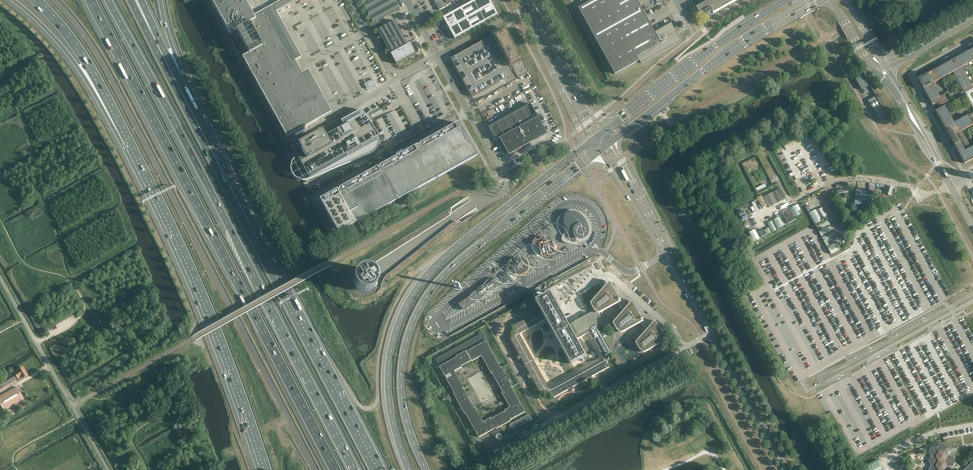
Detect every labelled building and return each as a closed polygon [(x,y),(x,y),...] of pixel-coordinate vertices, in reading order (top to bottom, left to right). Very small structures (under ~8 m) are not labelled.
[(229,35),(236,31),(243,27),(245,30),(257,23),(291,4),(290,2),(294,0),(279,0),(252,15),(244,0),(210,0),(229,35)] [(394,0),(360,0),(373,23),(399,9),(394,0)] [(454,0),(434,0),(440,10),(449,5),(448,3),(454,0)] [(474,0),(443,17),(455,39),(486,22),(474,0)] [(474,0),(486,22),(499,15),(490,0),(475,0),(474,0)] [(652,26),(637,0),(595,0),(579,9),(615,74),(616,76),(641,63),(681,41),(678,35),(672,23),(655,32),(652,26)] [(699,6),(697,8),(700,14),(702,13),(705,11),(707,14),(713,12),(713,13),(737,0),(710,0),(699,6)] [(301,58),(276,13),(257,23),(245,30),(243,27),(236,31),(248,54),(280,36),(294,62),(301,58)] [(406,43),(394,21),(377,30),(389,53),(406,43)] [(517,48),(509,34),(507,30),(495,36),(519,78),(530,72),(517,48)] [(455,56),(451,58),(457,70),(466,86),(468,91),(475,102),(517,79),(493,35),(455,56)] [(322,96),(307,70),(301,74),(298,68),(280,36),(242,57),(287,137),(331,113),(322,96)] [(410,43),(390,54),(396,64),(412,55),(416,53),(414,49),(413,47),(412,48),(412,47),(410,43)] [(962,67),(972,61),(972,48),(918,79),(932,105),(936,103),(937,104),(938,103),(940,106),(949,101),(945,94),(940,96),(933,83),(941,79),(942,80),(950,75),(949,74),(953,72),(956,79),(955,79),(961,90),(962,90),(964,92),(972,87),(972,86),(962,67)] [(862,90),(869,86),(862,74),(855,78),(862,90)] [(364,84),(367,89),(376,85),(373,79),(364,84)] [(886,116),(879,105),(878,106),(877,105),(878,105),(878,104),(879,104),(879,103),(878,103),(878,102),(878,101),(877,101),(876,101),(875,101),(877,100),(875,97),(868,101),(870,104),(872,103),(871,104),(871,105),(871,106),(871,107),(872,107),(873,107),(873,108),(874,107),(874,108),(873,108),(879,120),(886,116)] [(543,124),(531,104),(489,127),(496,140),(500,138),(510,155),(531,143),(548,134),(543,124)] [(966,116),(965,115),(959,118),(960,119),(954,122),(951,116),(953,115),(951,111),(949,112),(946,107),(945,106),(945,105),(940,108),(935,111),(949,135),(965,163),(972,159),(972,146),(971,147),(962,131),(972,125),(972,112),(966,116)] [(371,116),(383,109),(382,107),(365,116),(370,124),(372,122),(374,121),(373,120),(371,117),(371,116)] [(376,132),(370,124),(365,116),(360,110),(341,120),(322,131),(322,130),(297,144),(298,145),(292,148),(307,175),(346,153),(346,154),(346,155),(346,156),(347,156),(348,156),(351,162),(369,154),(370,154),(371,153),(372,153),(373,152),(374,151),(375,151),(375,149),(376,149),(377,148),(377,147),(377,146),(378,146),(378,145),(378,144),(378,143),(379,142),(379,141),(379,140),(378,139),(379,139),(379,138),(379,137),(378,137),(377,137),(378,136),(378,135),(377,134),(377,133),(376,132)] [(458,122),(376,167),(319,199),(338,232),(416,189),(477,156),(458,122)] [(848,183),(836,184),(837,193),(849,192),(848,183)] [(780,188),(769,193),(774,204),(785,199),(780,188)] [(862,198),(863,190),(856,190),(855,206),(866,208),(867,200),(870,200),(871,197),(868,196),(868,198),(862,198)] [(761,195),(757,197),(762,208),(767,206),(761,195)] [(829,216),(824,207),(817,211),(822,220),(829,216)] [(790,209),(782,213),(788,224),(796,220),(790,209)] [(822,221),(816,210),(809,213),(815,225),(822,221)] [(584,220),(583,218),(584,217),(585,217),(585,216),(584,215),(583,215),(582,214),(581,214),(582,214),(580,216),(580,215),(579,215),(578,214),(577,214),(576,213),(575,213),(574,213),(573,213),(572,213),(571,213),(570,214),(569,214),(569,215),(568,215),(567,216),(567,217),(566,218),(566,219),(566,220),(566,221),(566,222),(566,223),(566,224),(566,225),(567,226),(567,227),(568,228),(568,229),(569,230),(570,232),(571,233),(572,234),(573,235),(574,236),(575,236),(576,237),(577,237),(578,238),(579,238),(580,238),(581,238),(582,238),(583,237),(584,237),(585,236),(586,236),(586,235),(587,234),(587,233),(588,232),(588,231),(588,230),(588,229),(588,228),(588,227),(587,226),(587,224),(586,223),(586,222),(585,221),(585,220),(584,220)] [(780,217),(772,221),(777,230),(784,226),(780,217)] [(830,225),(826,218),(822,221),(815,225),(819,231),(830,225)] [(821,236),(832,230),(830,226),(819,232),(821,236)] [(755,230),(749,232),(754,242),(759,239),(755,230)] [(821,237),(824,241),(826,240),(835,235),(833,230),(821,237)] [(555,253),(552,241),(547,242),(546,241),(546,240),(546,239),(545,239),(545,238),(545,237),(544,237),(543,237),(542,237),(541,237),(541,238),(540,239),(539,240),(538,240),(537,240),(536,240),(535,240),(535,241),(534,241),(534,242),(534,243),(534,244),(534,245),(535,245),(536,245),(537,246),(538,247),(539,248),(539,249),(540,250),(540,251),(540,252),(541,252),(541,253),(542,253),(543,257),(555,253)] [(841,249),(837,242),(830,246),(827,247),(831,254),(841,249)] [(528,268),(528,265),(528,263),(527,262),(525,260),(522,258),(520,258),(518,259),(516,260),(514,261),(513,263),(512,265),(510,267),(511,269),(513,268),(513,269),(514,271),(515,272),(516,273),(515,274),(516,276),(519,274),(521,274),(523,274),(525,273),(526,271),(527,270),(528,268)] [(373,273),(372,272),(371,271),(370,271),(370,270),(369,270),(367,269),(366,269),(365,269),(364,269),(363,269),(362,269),(361,270),(360,270),(359,270),(358,271),(357,272),(356,273),(355,274),(354,275),(354,276),(354,277),(354,278),(353,279),(353,280),(353,281),(353,282),(354,283),(354,284),(354,285),(355,286),(355,287),(356,288),(357,288),(357,289),(358,290),(359,290),(361,291),(362,291),(363,291),(364,292),(365,291),(367,291),(368,291),(369,291),(370,290),(371,290),(372,289),(372,288),(373,288),(373,287),(374,287),(374,286),(375,285),(375,284),(375,283),(376,282),(376,281),(376,280),(376,279),(376,278),(375,277),(375,276),(375,275),(374,275),(375,274),(374,274),(374,273),(373,273)] [(585,270),(574,275),(577,282),(590,275),(585,270)] [(558,285),(562,292),(577,285),(573,277),(558,285)] [(464,310),(500,285),(496,279),(481,289),(482,290),(460,305),(464,310)] [(604,287),(590,302),(590,303),(592,307),(594,310),(598,313),(599,313),(600,312),(617,303),(620,306),(622,307),(624,309),(613,321),(613,322),(613,323),(616,330),(617,330),(617,329),(620,332),(621,332),(622,332),(639,322),(642,325),(647,329),(636,341),(635,342),(635,343),(639,350),(639,349),(640,349),(643,352),(644,352),(645,351),(662,342),(666,340),(654,320),(652,323),(636,309),(632,300),(629,303),(615,291),(609,280),(604,287)] [(592,377),(609,367),(607,364),(610,356),(613,354),(604,337),(606,336),(605,333),(602,335),(598,328),(599,327),(591,313),(570,325),(567,324),(550,293),(535,301),(541,311),(534,315),(532,312),(530,314),(531,316),(514,326),(516,329),(514,337),(511,339),(520,356),(517,357),(518,359),(519,359),(521,358),(530,375),(528,376),(529,378),(532,377),(541,394),(544,392),(552,394),(554,398),(571,388),(572,391),(575,390),(573,387),(590,378),(591,380),(594,379),(592,377)] [(479,437),(496,428),(497,429),(511,421),(511,420),(525,412),(512,387),(513,387),(502,368),(501,368),(491,351),(492,350),(487,341),(467,352),(466,351),(457,356),(457,357),(440,367),(455,394),(454,394),(465,413),(479,437)] [(530,375),(521,358),(519,359),(518,359),(512,362),(522,379),(528,376),(530,375)] [(18,371),(14,373),(17,378),(20,377),(19,376),(21,376),(22,378),(28,375),(23,367),(17,370),(18,371)] [(0,381),(0,391),(17,381),(12,373),(0,381)] [(0,396),(0,404),(4,411),(24,399),(16,387),(0,396)] [(532,420),(531,417),(529,414),(510,425),(513,430),(532,420)] [(492,458),(482,440),(477,443),(487,461),(492,458)] [(953,456),(948,456),(946,454),(945,452),(948,447),(945,442),(940,442),(937,447),(931,447),(928,451),(931,456),(928,461),(931,466),(928,469),(945,469),(947,466),(953,466),(956,461),(953,456)] [(882,469),(877,460),(864,466),(866,469),(881,469),(882,469)] [(964,469),(972,469),(972,461),(964,469)]
